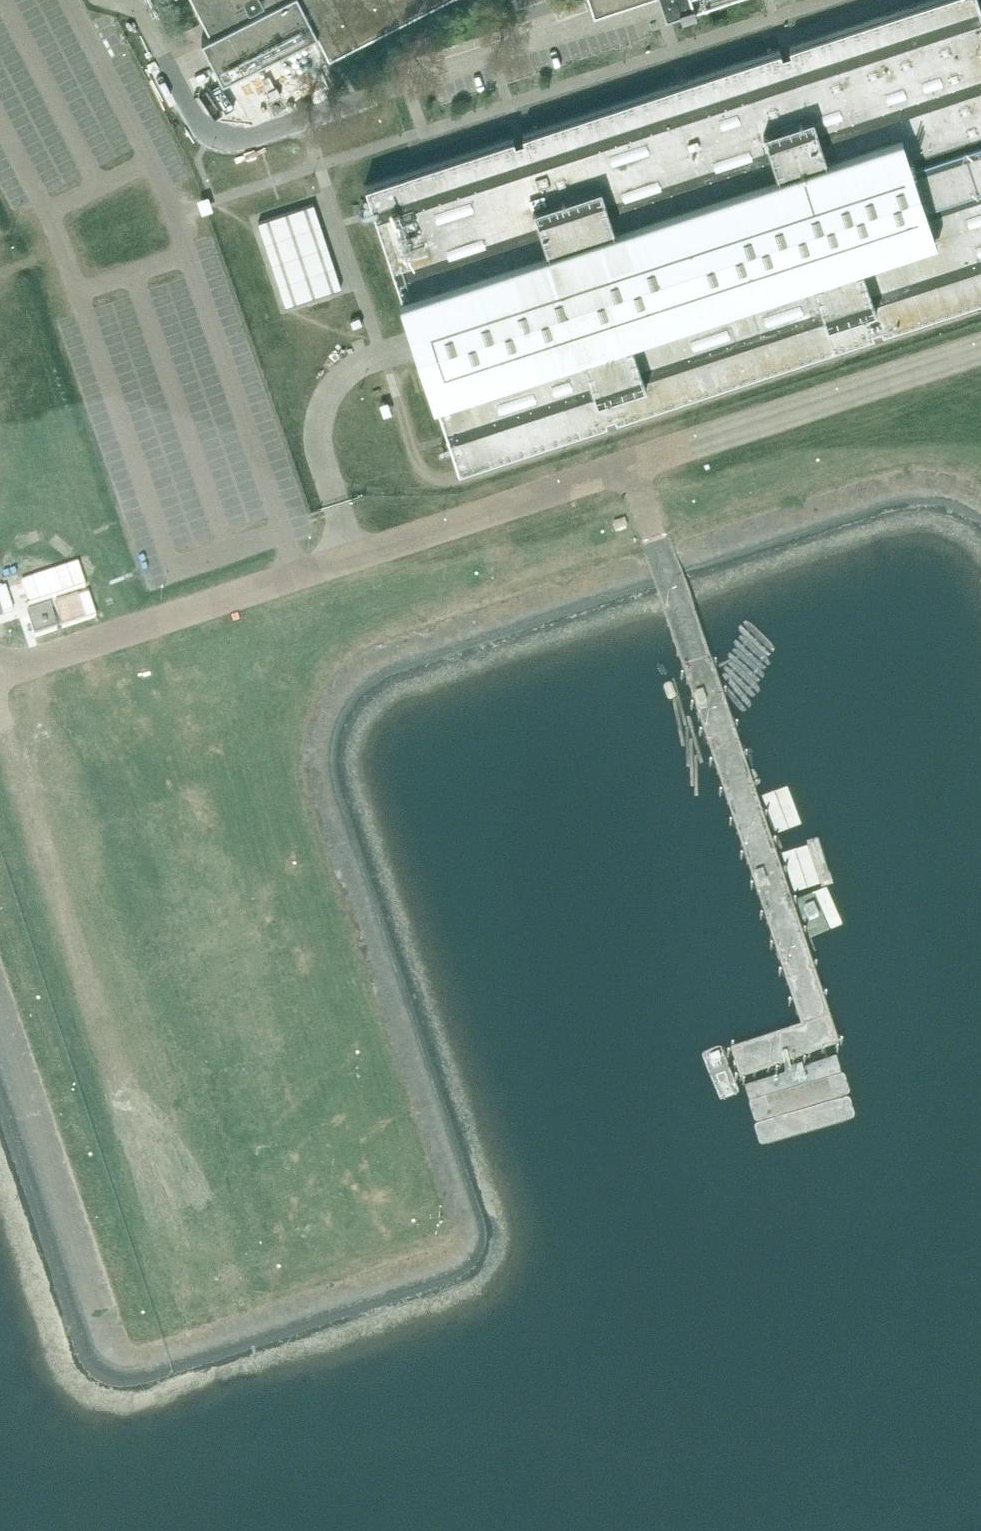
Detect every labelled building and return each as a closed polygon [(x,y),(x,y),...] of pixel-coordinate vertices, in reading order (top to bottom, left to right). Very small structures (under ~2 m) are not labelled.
[(211,33),(202,37),(223,78),(316,31),(329,55),(438,0),(194,0),(211,33)] [(452,448),(458,467),(607,418),(605,414),(614,411),(616,416),(874,331),(872,326),(881,323),(883,328),(980,295),(980,6),(980,2),(979,0),(923,0),(365,183),(452,448)] [(258,221),(286,305),(341,287),(313,203),(258,221)] [(695,699),(699,711),(698,709),(705,706),(706,708),(703,697),(702,697),(703,699),(696,701),(695,699)] [(755,879),(758,891),(759,891),(758,889),(765,886),(766,888),(762,877),(762,879),(756,881),(755,879)]
